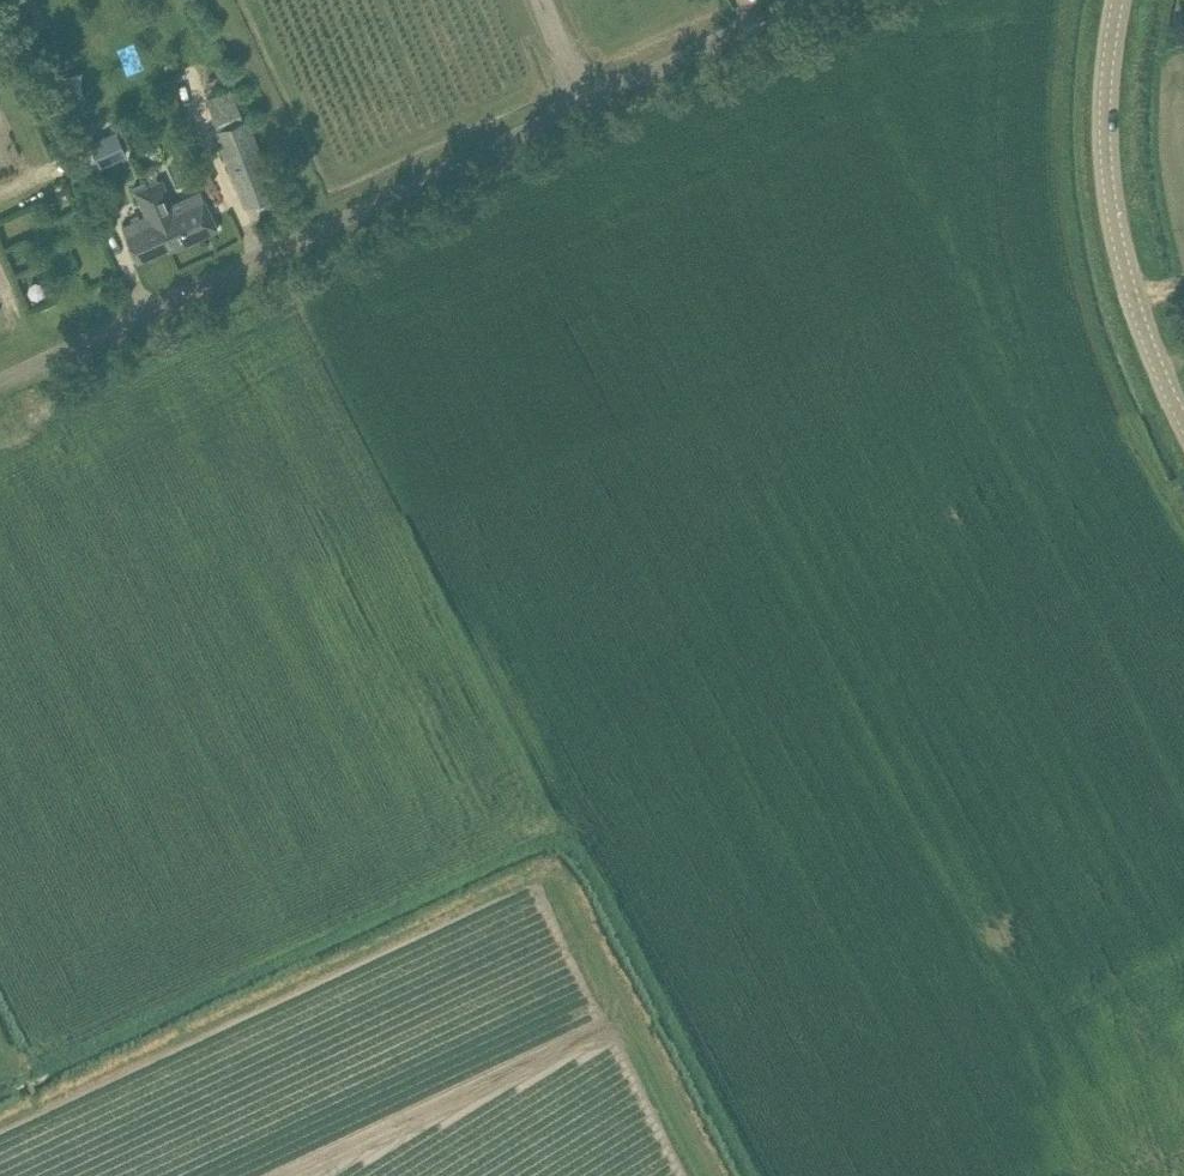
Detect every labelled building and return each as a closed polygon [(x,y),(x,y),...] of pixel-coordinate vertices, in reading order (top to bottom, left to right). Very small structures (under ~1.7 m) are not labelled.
[(216,127),(245,204),(277,192),(248,115),(216,127)] [(117,127),(89,139),(100,165),(128,153),(117,127)] [(136,189),(147,213),(122,224),(138,258),(168,245),(170,249),(218,227),(202,190),(174,203),(162,178),(136,189)]
